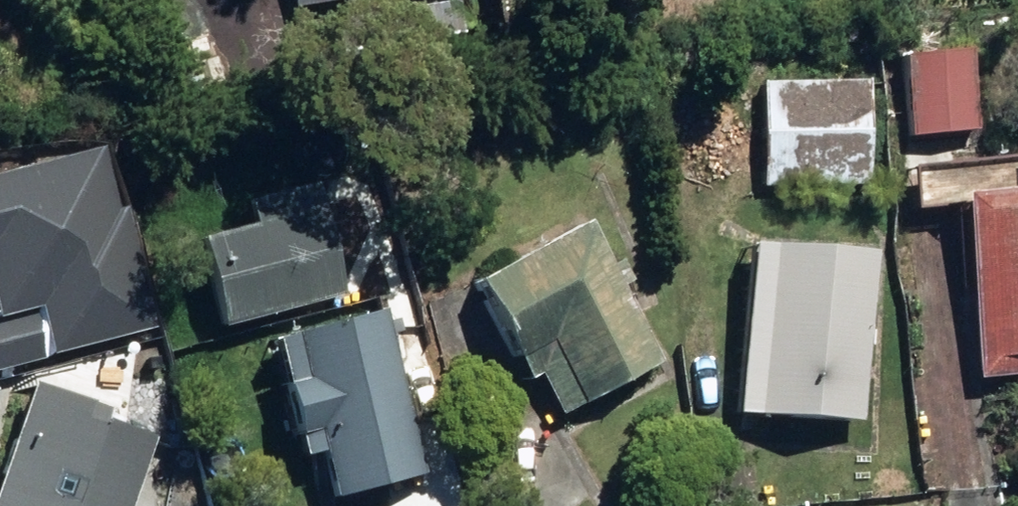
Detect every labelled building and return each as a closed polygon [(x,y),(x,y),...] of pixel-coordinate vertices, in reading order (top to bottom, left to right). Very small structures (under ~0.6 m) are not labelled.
[(299,14),(376,0),(296,0),(299,14)] [(478,22),(502,18),(499,0),(475,0),(478,22)] [(337,27),(345,85),(469,65),(459,7),(337,27)] [(912,68),(917,144),(974,142),(970,65),(912,68)] [(760,131),(761,188),(872,187),(872,130),(760,131)] [(0,164),(0,359),(157,316),(123,197),(114,199),(97,137),(0,164)] [(981,386),(1017,383),(1017,167),(998,169),(1001,206),(965,210),(981,386)] [(201,243),(225,329),(345,295),(315,185),(248,204),(255,227),(201,243)] [(541,374),(564,416),(663,363),(587,222),(479,281),(532,380),(541,374)] [(739,414),(864,424),(876,254),(751,244),(739,414)] [(322,456),(333,499),(425,474),(383,312),(274,340),(306,460),(322,456)] [(159,427),(36,384),(0,488),(0,505),(131,505),(159,427)]
